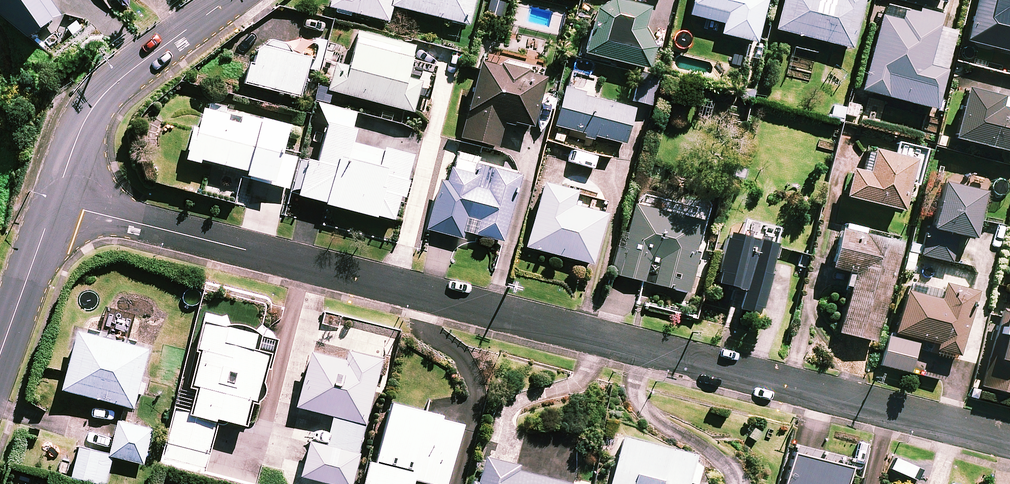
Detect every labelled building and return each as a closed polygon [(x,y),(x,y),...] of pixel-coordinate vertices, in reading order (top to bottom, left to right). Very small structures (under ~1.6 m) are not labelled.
[(23,37),(57,12),(48,0),(0,0),(0,19),(23,37)] [(326,11),(347,16),(348,12),(384,22),(388,6),(464,26),(471,0),(329,0),(326,11)] [(651,47),(639,31),(644,7),(615,0),(594,0),(581,53),(646,68),(651,47)] [(688,15),(722,23),(720,34),(755,42),(765,0),(692,0),(688,15)] [(773,29),(849,48),(861,0),(780,0),(773,29)] [(964,41),(1009,52),(1009,0),(974,0),(964,41)] [(937,15),(901,6),(898,21),(878,16),(860,90),(933,109),(943,68),(925,64),(937,15)] [(394,41),(353,31),(336,93),(409,112),(416,82),(402,78),(407,59),(390,55),(394,41)] [(306,53),(253,41),(243,84),(296,96),(306,53)] [(530,127),(540,73),(517,69),(474,60),(459,139),(497,146),(501,121),(530,127)] [(655,76),(638,72),(632,101),(649,105),(655,76)] [(553,127),(583,134),(582,138),(591,140),(592,136),(622,143),(631,108),(593,99),(597,82),(576,77),(572,91),(562,89),(553,127)] [(1006,110),(1008,99),(997,97),(961,88),(950,138),(1009,152),(1009,111),(1006,110)] [(194,109),(184,157),(213,163),(206,197),(236,203),(242,175),(269,181),(281,125),(237,115),(236,118),(194,109)] [(348,130),(321,123),(311,162),(297,159),(289,195),(391,220),(406,157),(345,142),(348,130)] [(909,159),(853,146),(841,196),(897,209),(909,159)] [(515,175),(476,166),(474,175),(448,169),(445,182),(435,180),(424,230),(462,238),(463,233),(472,235),(500,241),(515,175)] [(979,191),(938,182),(927,228),(969,237),(979,191)] [(572,191),(540,183),(524,247),(590,263),(602,214),(568,205),(572,191)] [(692,253),(702,211),(637,195),(634,205),(632,204),(625,233),(622,233),(612,274),(687,293),(697,254),(692,253)] [(894,240),(835,228),(827,267),(848,272),(835,332),(872,340),(894,240)] [(773,245),(758,241),(742,238),(724,233),(713,280),(738,286),(733,306),(757,311),(773,245)] [(950,262),(954,242),(929,237),(925,256),(950,262)] [(971,290),(938,283),(935,299),(901,291),(891,333),(936,343),(934,352),(955,357),(971,290)] [(267,366),(274,335),(269,326),(257,324),(256,327),(229,320),(230,315),(202,308),(192,348),(198,349),(190,383),(195,384),(189,413),(174,409),(161,462),(203,473),(216,417),(243,424),(249,399),(254,400),(255,399),(256,398),(257,397),(258,396),(259,395),(260,394),(260,392),(261,391),(261,389),(261,388),(261,387),(260,385),(260,384),(259,383),(259,381),(263,365),(267,366)] [(1009,310),(999,308),(981,386),(1009,393),(1009,308),(1009,310)] [(75,329),(60,388),(130,406),(134,393),(141,395),(145,382),(137,380),(146,347),(75,329)] [(915,343),(885,337),(879,365),(908,372),(915,343)] [(301,407),(332,414),(325,444),(309,440),(302,476),(338,483),(350,483),(378,356),(315,342),(301,407)] [(387,400),(373,460),(367,459),(361,483),(410,483),(411,478),(437,483),(443,483),(457,420),(434,415),(435,411),(387,400)] [(77,446),(70,475),(104,483),(111,455),(142,463),(150,428),(117,420),(109,454),(77,446)] [(687,481),(695,483),(702,454),(622,435),(610,483),(686,483),(687,481)] [(792,451),(785,483),(842,483),(847,463),(792,451)] [(481,453),(474,479),(470,478),(468,483),(582,483),(506,465),(508,459),(481,453)]
